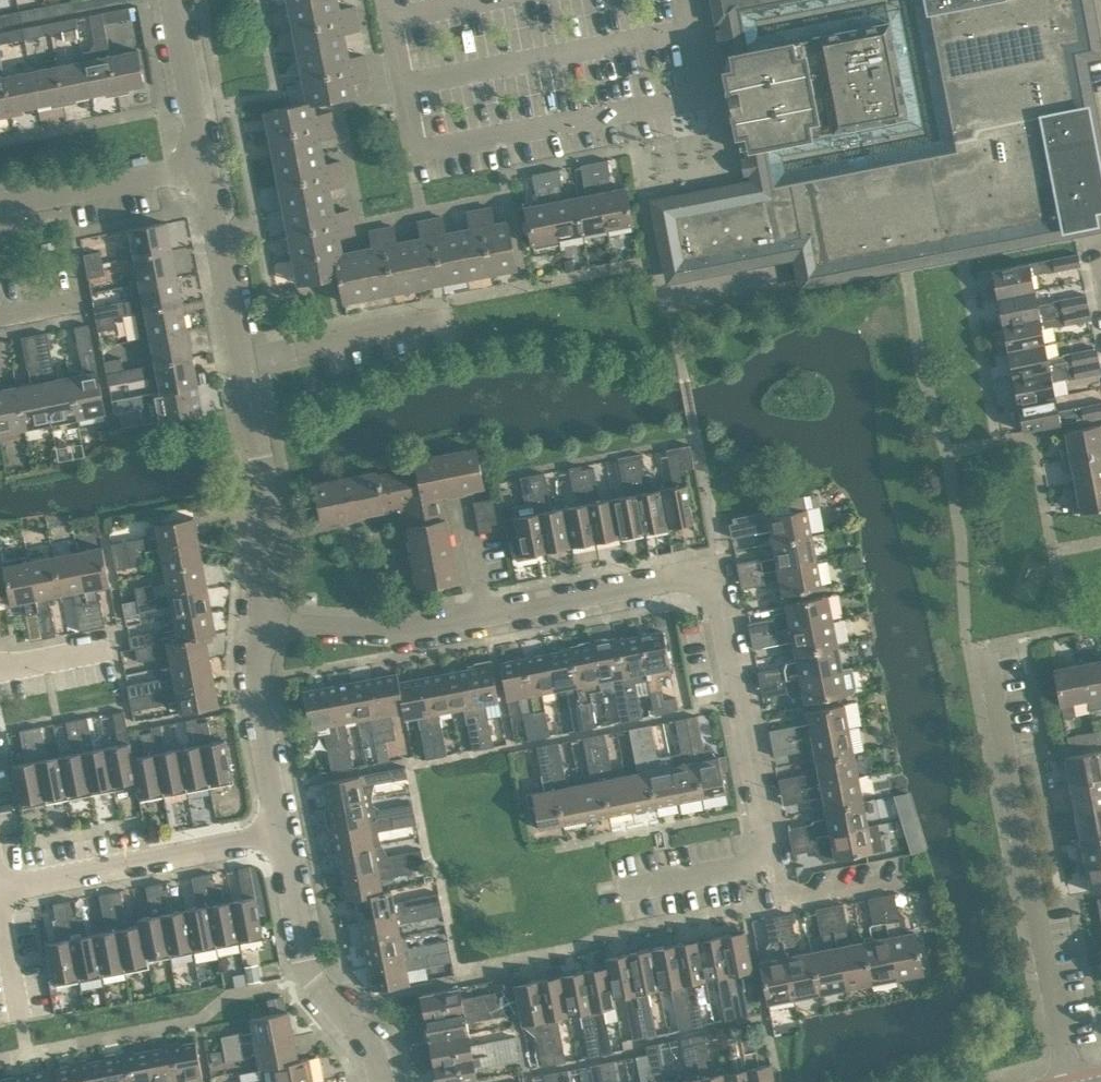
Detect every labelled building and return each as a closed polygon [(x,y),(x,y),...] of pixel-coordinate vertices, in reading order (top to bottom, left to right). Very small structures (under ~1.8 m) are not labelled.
[(46,3),(48,13),(74,8),(73,0),(59,0),(46,3)] [(74,8),(101,3),(100,0),(73,0),(74,8)] [(288,3),(293,28),(298,52),(340,44),(338,32),(360,27),(358,15),(355,3),(333,7),(331,0),(304,0),(288,3)] [(724,10),(732,9),(776,0),(722,0),(724,10)] [(929,5),(933,26),(1071,0),(954,0),(929,5)] [(933,26),(942,73),(964,69),(1076,48),(1092,45),(1084,0),(1071,0),(933,26)] [(46,3),(19,8),(21,19),(48,13),(46,3)] [(129,4),(102,9),(104,20),(131,15),(129,4)] [(0,12),(0,23),(21,19),(19,8),(0,12)] [(89,48),(82,49),(84,57),(91,92),(106,89),(107,93),(118,91),(110,52),(104,20),(102,9),(91,12),(95,37),(89,48)] [(76,15),(49,20),(51,31),(63,28),(78,25),(76,15)] [(739,47),(731,49),(749,143),(757,142),(907,112),(889,18),(739,47)] [(49,20),(23,25),(25,36),(51,31),(49,20)] [(0,29),(0,41),(25,36),(23,25),(0,29)] [(78,25),(63,28),(64,35),(79,33),(78,25)] [(340,44),(298,52),(302,77),(307,99),(308,101),(330,97),(350,93),(347,80),(370,76),(368,64),(365,52),(342,56),(340,44)] [(137,47),(110,52),(118,91),(129,89),(128,84),(144,81),(138,47),(137,47)] [(964,69),(942,73),(954,137),(976,133),(975,128),(979,124),(1087,103),(1076,48),(964,69)] [(12,113),(12,112),(4,73),(0,50),(0,115),(12,113)] [(84,57),(57,62),(65,101),(76,99),(75,95),(91,92),(84,57)] [(57,62),(31,68),(38,102),(53,99),(54,103),(65,101),(57,62)] [(31,68),(4,73),(12,112),(23,109),(22,105),(38,102),(31,68)] [(307,99),(264,108),(269,133),(274,158),(317,150),(315,137),(337,133),(334,121),(332,108),(310,113),(308,101),(307,99)] [(766,183),(778,248),(802,244),(808,273),(923,250),(1094,217),(1092,204),(1100,202),(1100,177),(1087,103),(979,124),(975,128),(976,133),(954,137),(956,146),(870,162),(809,174),(791,178),(766,183)] [(317,150),(274,158),(279,183),(283,207),(327,198),(324,187),(346,182),(344,170),(342,158),(319,162),(317,150)] [(608,156),(595,158),(609,226),(634,221),(626,183),(613,185),(610,171),(611,171),(608,156)] [(590,190),(576,193),(584,231),(609,226),(595,158),(582,161),(585,176),(587,176),(590,190)] [(560,166),(547,169),(560,236),(584,231),(576,193),(564,195),(561,181),(563,180),(560,166)] [(539,200),(526,202),(534,241),(560,236),(547,169),(533,172),(536,185),(539,200)] [(757,184),(741,188),(754,253),(778,248),(766,183),(765,183),(757,184)] [(714,193),(663,203),(675,267),(727,258),(754,253),(741,188),(714,193)] [(327,198),(283,207),(288,231),(292,254),(298,280),(338,272),(341,271),(338,256),(336,245),(334,234),(354,230),(356,230),(353,218),(351,206),(329,210),(327,198)] [(472,230),(460,233),(468,275),(493,270),(518,265),(509,223),(496,225),(492,203),(480,206),(468,208),(472,230)] [(424,240),(411,242),(419,284),(444,279),(468,275),(460,233),(448,235),(443,213),(431,215),(419,217),(424,240)] [(133,241),(120,244),(123,256),(135,254),(135,253),(172,246),(166,219),(130,226),(133,241)] [(375,249),(338,256),(341,271),(338,272),(344,299),(346,299),(395,289),(419,284),(411,242),(399,245),(394,222),(382,225),(370,227),(372,236),(375,249)] [(172,246),(135,253),(135,254),(140,280),(177,273),(172,246)] [(84,251),(86,263),(103,260),(101,248),(84,251)] [(1078,250),(993,266),(998,293),(1035,287),(1032,271),(1047,268),(1047,269),(1081,263),(1078,250)] [(573,255),(564,257),(567,268),(576,267),(573,255)] [(103,260),(86,263),(89,275),(105,271),(103,260)] [(111,301),(94,304),(96,316),(113,313),(113,312),(129,310),(146,307),(145,306),(182,299),(177,273),(140,280),(131,282),(133,294),(131,298),(127,299),(111,301)] [(1035,287),(998,293),(1003,320),(1089,304),(1086,291),(1053,297),(1053,299),(1038,302),(1035,287)] [(182,299),(145,306),(146,307),(151,333),(187,326),(182,299)] [(1089,304),(1003,320),(1008,347),(1045,340),(1042,325),(1057,322),(1057,323),(1091,316),(1089,304)] [(113,313),(96,316),(97,319),(99,328),(116,324),(113,313)] [(85,371),(70,373),(78,414),(105,409),(88,321),(75,324),(81,355),(82,355),(85,371)] [(187,326),(151,333),(156,359),(156,360),(192,353),(187,326)] [(47,329),(35,331),(52,419),(78,414),(70,373),(55,376),(52,361),(53,361),(47,329)] [(33,381),(17,384),(25,425),(52,419),(35,331),(22,334),(28,366),(30,365),(33,381)] [(1045,340),(1008,347),(1013,373),(1099,357),(1097,344),(1063,350),(1063,352),(1048,355),(1045,340)] [(124,366),(107,370),(109,381),(129,378),(149,374),(153,376),(155,389),(161,387),(161,388),(197,381),(197,382),(198,382),(192,353),(156,360),(156,359),(124,365),(124,366)] [(122,355),(105,358),(107,370),(124,366),(124,365),(122,355)] [(1013,373),(1019,400),(1055,393),(1052,378),(1068,375),(1068,376),(1100,370),(1100,367),(1099,357),(1013,373)] [(25,425),(17,384),(2,387),(0,376),(0,429),(25,425)] [(161,387),(155,389),(161,417),(202,409),(197,382),(197,381),(161,388),(161,387)] [(1019,400),(1024,427),(1100,412),(1100,399),(1073,404),(1058,407),(1055,393),(1019,400)] [(1062,445),(1064,456),(1100,449),(1100,421),(1066,428),(1069,443),(1062,445)] [(675,483),(662,485),(669,523),(694,519),(687,481),(684,465),(695,463),(691,441),(668,446),(675,483)] [(376,468),(314,480),(322,518),(341,515),(341,517),(359,514),(358,511),(383,507),(383,509),(402,505),(406,524),(408,524),(413,548),(410,549),(414,566),(416,566),(420,585),(458,577),(448,523),(446,515),(445,516),(440,491),(449,490),(450,492),(466,489),(465,486),(484,483),(477,444),(415,456),(416,464),(377,471),(376,468)] [(1064,456),(1066,467),(1073,466),(1076,481),(1100,476),(1100,449),(1064,456)] [(642,451),(630,453),(645,528),(669,523),(662,485),(661,481),(655,482),(651,480),(650,472),(648,471),(646,471),(642,451)] [(626,492),(613,495),(620,533),(645,528),(630,453),(618,455),(619,459),(622,477),(623,477),(626,492)] [(577,502),(564,504),(571,542),(596,537),(582,466),(581,462),(571,464),(569,464),(570,469),(574,486),(577,502)] [(583,466),(582,466),(596,537),(620,533),(613,495),(600,497),(597,482),(598,482),(594,464),(583,466)] [(545,469),(533,471),(547,547),(571,542),(564,504),(551,506),(548,491),(549,491),(545,469)] [(515,514),(505,516),(506,524),(508,535),(514,538),(517,555),(519,556),(538,553),(539,551),(539,548),(547,547),(533,471),(522,474),(521,474),(525,496),(526,500),(513,502),(515,514)] [(1072,497),(1075,509),(1100,504),(1100,476),(1076,481),(1079,496),(1072,497)] [(734,519),(730,520),(730,522),(732,534),(755,529),(770,526),(773,539),(812,532),(807,505),(804,492),(770,499),(771,507),(733,514),(734,519)] [(500,494),(475,499),(478,517),(480,529),(502,525),(506,524),(505,516),(500,494)] [(126,537),(112,540),(114,553),(198,537),(194,513),(156,521),(159,533),(144,536),(144,534),(126,537)] [(760,555),(737,559),(740,572),(817,557),(812,532),(773,539),(776,554),(761,557),(760,555)] [(198,537),(114,553),(117,566),(131,563),(149,560),(148,558),(163,555),(165,567),(203,560),(198,537)] [(103,543),(78,548),(93,625),(105,623),(100,596),(99,597),(96,584),(110,581),(103,543)] [(78,548),(53,553),(60,590),(74,588),(76,601),(74,601),(80,628),(93,625),(78,548)] [(28,552),(4,557),(5,562),(4,562),(11,600),(25,597),(27,610),(26,610),(31,637),(44,635),(29,558),(28,552)] [(29,558),(44,635),(57,632),(51,606),(50,606),(47,593),(60,590),(53,553),(29,558)] [(817,557),(740,572),(742,585),(765,581),(770,580),(770,578),(780,576),(783,591),(785,591),(822,584),(817,557)] [(152,580),(135,584),(138,597),(207,583),(203,560),(165,567),(168,579),(153,582),(152,580)] [(207,583),(138,597),(140,609),(158,606),(157,604),(172,601),(174,614),(212,606),(207,583)] [(774,614),(749,619),(751,632),(828,617),(824,592),(787,599),(786,599),(788,608),(776,610),(774,614)] [(144,630),(130,633),(132,645),(136,645),(146,643),(205,632),(206,632),(216,630),(212,606),(174,614),(177,626),(162,629),(161,627),(144,630)] [(828,617),(751,632),(754,645),(781,640),(794,637),(796,649),(833,642),(828,617)] [(664,628),(640,632),(647,668),(649,676),(656,711),(667,709),(679,707),(677,692),(664,694),(660,671),(672,669),(671,663),(664,628)] [(146,643),(136,645),(138,658),(156,654),(155,653),(170,650),(172,662),(210,655),(206,632),(205,632),(146,643)] [(640,632),(617,637),(630,701),(632,715),(643,713),(641,699),(637,678),(649,676),(647,668),(640,632)] [(595,641),(594,641),(601,677),(602,685),(606,684),(613,687),(616,687),(619,703),(622,718),(632,715),(630,701),(617,637),(609,638),(609,636),(606,635),(596,637),(595,639),(595,641)] [(578,644),(571,646),(583,710),(586,724),(597,722),(594,708),(590,687),(602,685),(601,677),(594,641),(593,642),(592,639),(590,638),(580,640),(578,642),(578,644)] [(783,664),(758,668),(761,681),(838,666),(833,642),(796,649),(797,656),(786,658),(784,661),(783,664)] [(571,646),(548,650),(554,685),(567,683),(572,712),(583,710),(571,646)] [(1081,660),(1088,695),(1090,706),(1100,704),(1100,649),(1095,650),(1096,657),(1081,660)] [(548,650),(524,655),(540,734),(551,731),(542,688),(554,685),(548,650)] [(160,675),(128,681),(130,694),(214,678),(210,655),(172,662),(175,674),(164,676),(160,677),(160,675)] [(502,659),(501,659),(508,695),(520,692),(529,736),(540,734),(524,655),(502,659)] [(1054,658),(1053,658),(1061,700),(1062,700),(1064,713),(1076,710),(1073,698),(1088,695),(1081,660),(1066,663),(1065,656),(1054,658)] [(475,664),(468,665),(483,745),(494,743),(492,731),(489,715),(502,712),(499,697),(492,661),(491,657),(476,660),(474,662),(475,664)] [(838,666),(761,681),(763,694),(790,689),(794,691),(804,689),(805,698),(843,691),(852,689),(856,683),(852,663),(838,666)] [(468,665),(445,670),(452,706),(465,703),(470,730),(473,746),(483,745),(468,665)] [(398,670),(374,674),(386,737),(397,735),(395,726),(391,708),(403,706),(404,706),(399,679),(398,670)] [(445,670),(422,674),(437,753),(448,751),(444,731),(439,708),(452,706),(445,670)] [(374,674),(351,679),(358,715),(360,723),(373,725),(374,730),(375,739),(379,759),(390,758),(386,737),(374,674)] [(399,679),(404,706),(403,706),(405,715),(406,714),(418,712),(424,744),(427,755),(437,753),(422,674),(399,679)] [(214,678),(130,694),(131,700),(132,705),(133,707),(164,701),(164,699),(179,696),(181,709),(219,702),(214,678)] [(351,679),(328,683),(341,751),(344,766),(354,764),(351,749),(345,717),(358,715),(351,679)] [(328,683),(304,688),(311,724),(306,725),(309,735),(325,732),(332,768),(344,766),(341,751),(328,683)] [(795,722),(770,727),(773,740),(849,725),(844,699),(807,707),(810,720),(796,723),(795,722)] [(119,741),(106,744),(115,786),(137,782),(138,782),(133,754),(128,727),(124,707),(113,709),(119,741)] [(583,710),(572,712),(575,727),(586,724),(583,710)] [(698,712),(687,714),(702,793),(712,792),(713,795),(723,793),(723,790),(726,789),(725,784),(729,784),(727,773),(723,774),(722,767),(719,753),(706,756),(698,712)] [(88,714),(77,716),(92,791),(115,786),(106,744),(94,746),(90,725),(88,714)] [(679,749),(670,751),(679,798),(702,793),(687,714),(676,716),(682,747),(679,749)] [(191,743),(179,745),(187,788),(210,784),(198,719),(197,715),(186,716),(187,721),(191,743)] [(73,750),(60,753),(68,795),(92,791),(77,716),(66,718),(68,729),(73,750)] [(208,717),(198,719),(210,784),(234,779),(226,736),(212,739),(208,717)] [(161,721),(151,723),(152,728),(151,728),(164,792),(187,788),(179,745),(166,748),(162,726),(161,721)] [(652,721),(641,723),(656,802),(679,798),(670,751),(662,753),(658,751),(652,721)] [(42,723),(31,725),(45,800),(68,795),(60,753),(48,755),(42,723)] [(638,769),(626,772),(633,807),(635,806),(637,809),(646,808),(647,804),(656,802),(641,723),(630,725),(632,736),(638,769)] [(26,759),(13,762),(22,804),(45,800),(31,725),(20,727),(26,759)] [(849,725),(773,740),(775,752),(800,747),(804,747),(806,748),(811,747),(813,757),(817,756),(854,749),(849,725)] [(133,754),(138,782),(137,782),(140,797),(164,792),(151,728),(141,730),(145,752),(133,754)] [(1068,733),(1070,744),(1096,739),(1094,728),(1068,733)] [(595,732),(594,732),(610,811),(633,807),(626,772),(614,774),(608,741),(605,730),(595,732)] [(592,778),(580,781),(587,816),(610,811),(594,732),(584,734),(592,778)] [(559,739),(548,741),(564,820),(587,816),(580,781),(568,783),(561,750),(559,739)] [(534,809),(532,812),(533,820),(537,822),(539,822),(540,825),(564,820),(548,741),(537,743),(540,758),(546,787),(533,789),(537,808),(534,809)] [(1066,753),(1071,781),(1100,775),(1100,747),(1066,753)] [(805,771),(779,775),(782,788),(859,773),(854,749),(817,756),(819,769),(805,772),(805,771)] [(726,751),(719,753),(722,767),(729,765),(726,751)] [(393,766),(325,779),(329,802),(373,794),(372,792),(375,781),(395,777),(409,774),(407,763),(393,766)] [(859,773),(782,788),(784,801),(810,796),(810,795),(824,792),(826,805),(864,798),(859,773)] [(1071,781),(1076,807),(1100,802),(1100,775),(1071,781)] [(327,804),(325,806),(328,816),(330,817),(332,817),(334,825),(402,812),(416,810),(414,799),(400,802),(381,806),(374,802),(373,794),(329,802),(329,803),(327,804)] [(813,820),(789,824),(791,837),(868,822),(864,798),(826,805),(828,814),(814,817),(813,820)] [(1076,807),(1081,834),(1100,830),(1100,802),(1076,807)] [(916,814),(914,806),(900,809),(902,817),(916,814)] [(402,812),(334,825),(338,849),(382,840),(381,838),(379,828),(395,825),(418,820),(416,810),(402,812)] [(920,825),(916,814),(902,817),(906,828),(920,825)] [(868,822),(791,837),(794,850),(818,845),(818,848),(822,850),(824,850),(825,857),(836,855),(873,847),(884,845),(879,820),(868,822)] [(1081,834),(1086,860),(1100,857),(1100,830),(1081,834)] [(382,840),(338,849),(343,872),(411,859),(410,857),(424,855),(422,846),(408,848),(389,852),(382,840)] [(1086,860),(1092,888),(1100,886),(1100,857),(1086,860)] [(411,859),(343,872),(347,895),(356,894),(356,893),(383,888),(383,887),(381,875),(413,869),(411,859)] [(244,895),(232,897),(240,940),(264,935),(250,863),(239,865),(244,895)] [(214,869),(203,872),(217,944),(240,940),(232,897),(225,898),(222,885),(220,883),(216,884),(214,869)] [(198,904),(186,906),(194,949),(217,944),(203,872),(192,874),(198,904)] [(167,878),(157,880),(171,953),(194,949),(186,906),(173,908),(167,878)] [(152,913),(139,915),(140,921),(141,921),(148,958),(171,953),(157,880),(146,883),(152,913)] [(383,888),(356,893),(356,894),(360,916),(414,906),(442,900),(440,894),(440,890),(394,899),(391,886),(383,887),(383,888)] [(111,889),(110,889),(126,969),(150,964),(148,958),(141,921),(140,921),(128,924),(123,898),(121,887),(111,889)] [(107,928),(94,930),(103,973),(126,969),(110,889),(100,892),(107,928)] [(895,890),(882,893),(897,970),(923,965),(916,927),(908,929),(905,913),(904,910),(898,903),(895,890)] [(873,936),(864,937),(871,975),(897,970),(882,893),(869,895),(873,918),(870,921),(873,936)] [(75,896),(64,898),(80,977),(103,973),(94,930),(87,932),(84,914),(79,915),(75,896)] [(56,938),(48,939),(55,975),(56,982),(57,982),(80,977),(64,898),(54,900),(57,916),(54,916),(53,925),(56,938)] [(414,906),(360,916),(364,936),(365,939),(384,936),(401,933),(400,932),(398,920),(430,914),(444,912),(442,900),(414,906)] [(843,900),(830,903),(845,980),(871,975),(864,937),(850,940),(847,926),(848,925),(843,900)] [(826,945),(813,947),(820,985),(845,980),(830,903),(817,905),(822,931),(823,930),(826,945)] [(792,910),(779,913),(794,990),(820,985),(813,947),(798,950),(796,940),(797,940),(792,910)] [(771,956),(760,958),(768,995),(794,990),(779,913),(766,915),(771,939),(768,943),(771,956)] [(746,927),(722,932),(736,1004),(738,1015),(738,1014),(749,1012),(747,1002),(748,1001),(744,983),(741,972),(754,970),(753,966),(746,927)] [(384,936),(365,939),(369,963),(452,947),(449,936),(409,944),(408,936),(407,931),(406,931),(401,933),(384,936)] [(722,932),(699,936),(706,975),(718,973),(721,988),(720,988),(724,1006),(726,1017),(738,1015),(736,1004),(722,932)] [(699,936),(675,941),(690,1013),(692,1024),(704,1021),(701,1009),(698,992),(695,977),(706,975),(699,936)] [(675,941),(652,945),(660,984),(672,982),(675,997),(674,997),(680,1026),(692,1024),(690,1013),(675,941)] [(652,945),(629,950),(645,1033),(657,1030),(652,1002),(651,1002),(648,986),(660,984),(652,945)] [(452,947),(369,963),(374,986),(398,982),(410,980),(407,966),(430,962),(454,957),(452,947)] [(606,955),(607,963),(608,963),(614,993),(615,993),(626,991),(629,1006),(628,1006),(634,1035),(645,1033),(629,950),(606,955)] [(259,960),(246,962),(249,980),(262,977),(259,960)] [(607,963),(585,968),(599,1039),(601,1051),(614,1049),(611,1037),(607,1019),(604,1004),(616,1001),(615,993),(614,993),(608,963),(607,963)] [(562,972),(569,1011),(581,1008),(584,1024),(583,1024),(587,1042),(589,1053),(601,1051),(599,1039),(585,968),(562,972)] [(246,971),(231,973),(233,984),(247,981),(246,971)] [(562,972),(538,977),(555,1060),(567,1057),(565,1046),(561,1028),(558,1013),(569,1011),(562,972)] [(55,975),(50,976),(53,991),(59,990),(57,982),(56,982),(55,975)] [(538,977),(515,981),(522,1020),(523,1025),(528,1024),(537,1033),(541,1051),(543,1062),(555,1060),(538,977)] [(460,983),(421,991),(426,1014),(498,1001),(497,999),(495,989),(477,992),(477,993),(462,996),(460,983)] [(268,996),(271,1010),(287,1007),(284,993),(268,996)] [(498,1001),(426,1014),(430,1038),(469,1030),(466,1019),(482,1016),(500,1013),(500,1011),(512,1009),(512,1007),(510,997),(509,997),(497,999),(498,1001)] [(243,1029),(222,1033),(224,1046),(294,1032),(289,1007),(287,1007),(271,1010),(266,1011),(251,1014),(254,1028),(244,1030),(243,1029)] [(725,1069),(727,1081),(751,1081),(741,1031),(740,1031),(739,1025),(729,1027),(731,1033),(729,1034),(733,1052),(736,1067),(725,1069)] [(741,1031),(751,1081),(776,1081),(772,1060),(759,1062),(756,1047),(757,1047),(753,1029),(741,1031)] [(469,1030),(430,1038),(435,1061),(518,1045),(516,1033),(504,1035),(486,1039),(471,1042),(469,1030)] [(693,1033),(703,1081),(727,1081),(725,1069),(723,1063),(717,1064),(711,1056),(710,1056),(705,1031),(705,1030),(693,1033)] [(294,1032),(224,1046),(227,1058),(248,1054),(248,1052),(258,1050),(261,1064),(272,1062),(299,1056),(298,1056),(294,1032)] [(678,1078),(679,1081),(703,1081),(693,1033),(682,1035),(686,1061),(687,1061),(690,1076),(678,1078)] [(173,1043),(180,1081),(192,1081),(191,1076),(204,1073),(197,1038),(173,1043)] [(647,1042),(649,1050),(655,1081),(679,1081),(678,1078),(678,1076),(666,1078),(665,1074),(666,1074),(659,1040),(647,1042)] [(150,1047),(156,1081),(160,1081),(169,1080),(169,1081),(180,1081),(173,1043),(150,1047)] [(435,1061),(439,1081),(449,1081),(477,1076),(475,1065),(491,1062),(509,1059),(521,1057),(521,1056),(518,1045),(435,1061)] [(126,1052),(132,1081),(156,1081),(150,1047),(126,1052)] [(223,1047),(211,1049),(214,1061),(226,1059),(223,1047)] [(643,1081),(655,1081),(649,1050),(637,1052),(639,1060),(638,1060),(642,1078),(643,1081)] [(103,1056),(108,1081),(132,1081),(126,1052),(103,1056)] [(235,1081),(298,1081),(314,1079),(309,1054),(298,1056),(299,1056),(272,1062),(261,1064),(264,1075),(242,1080),(235,1081)] [(80,1061),(84,1081),(108,1081),(103,1056),(80,1061)] [(603,1059),(607,1081),(619,1081),(614,1057),(603,1059)] [(603,1059),(591,1062),(592,1069),(595,1081),(607,1081),(603,1059)] [(57,1065),(60,1081),(84,1081),(80,1061),(57,1065)] [(556,1068),(556,1069),(559,1081),(571,1081),(568,1066),(556,1068)] [(556,1069),(544,1071),(546,1078),(547,1081),(559,1081),(556,1069)] [(1,1076),(2,1081),(26,1081),(24,1071),(1,1076)]
